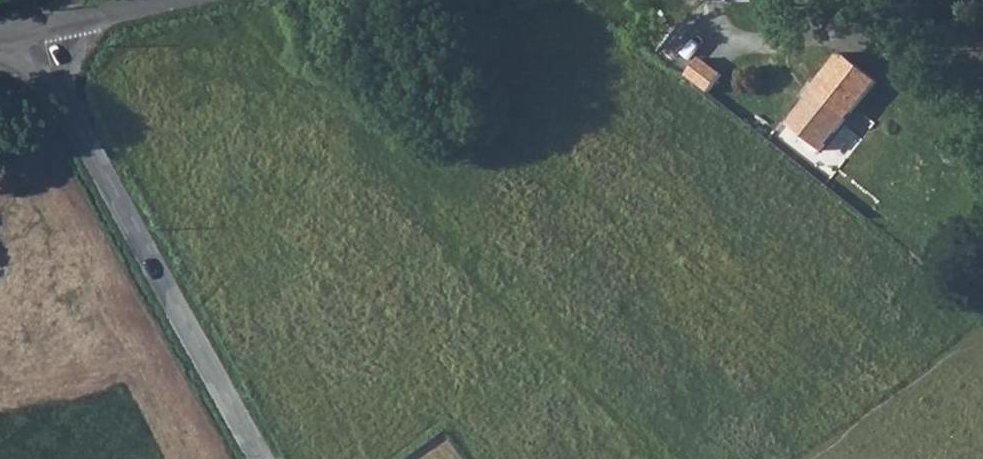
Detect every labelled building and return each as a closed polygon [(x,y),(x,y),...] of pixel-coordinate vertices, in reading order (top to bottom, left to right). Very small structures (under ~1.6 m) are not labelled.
[(820,95),(793,129),(822,153),(860,107),(852,100),(854,96),(854,92),(852,88),(849,85),(844,84),(841,85),(837,88),(825,79),(815,90),(820,95)] [(90,89),(84,92),(84,93),(86,97),(93,94),(90,89)]
